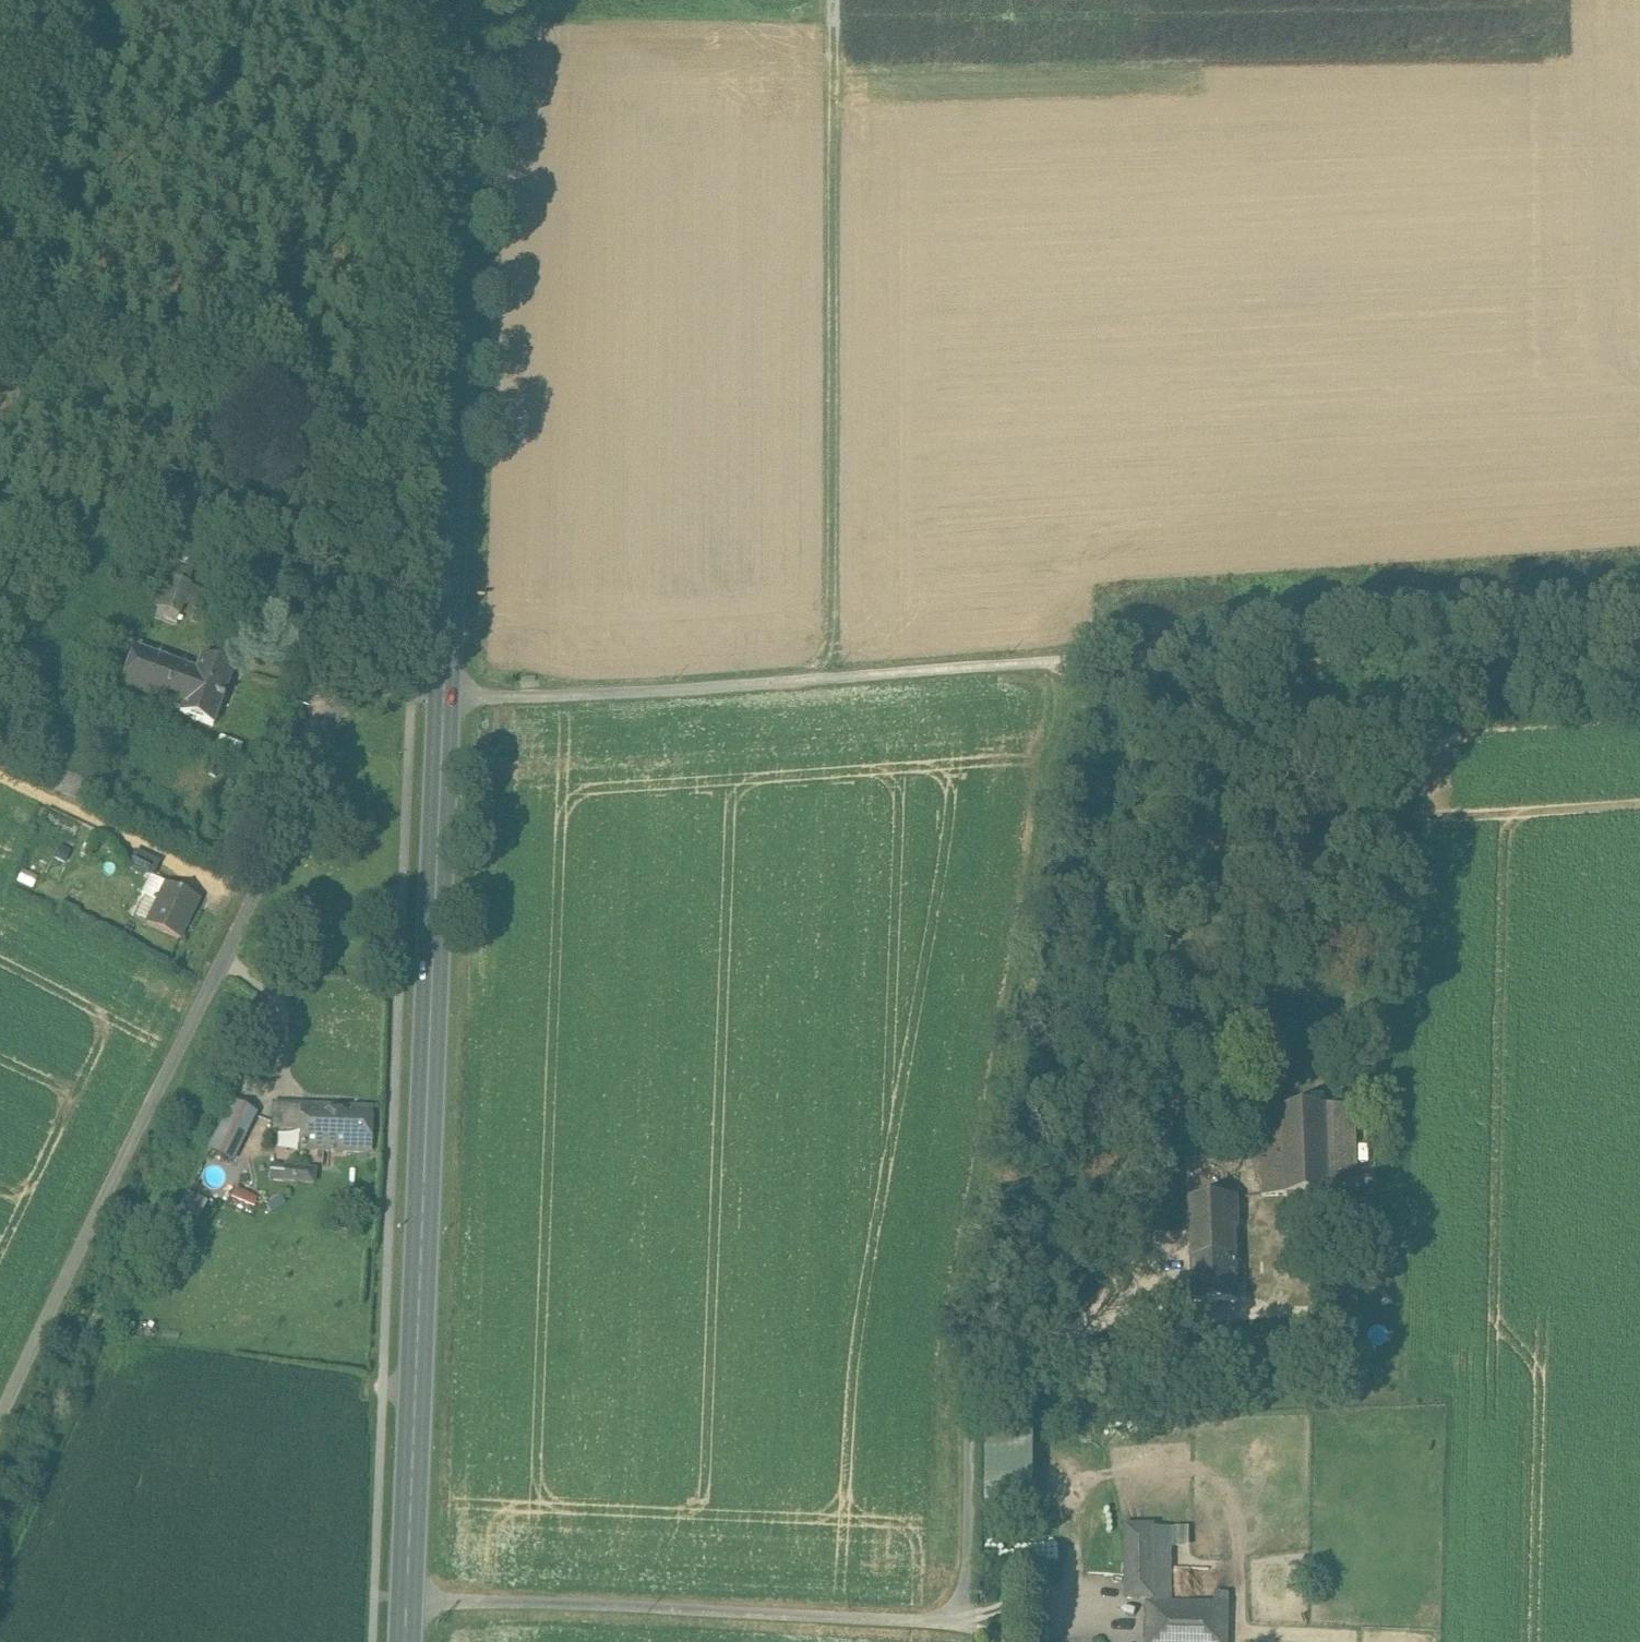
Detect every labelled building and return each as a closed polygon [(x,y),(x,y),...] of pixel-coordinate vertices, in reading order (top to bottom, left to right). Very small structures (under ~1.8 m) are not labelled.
[(156,606),(182,614),(186,604),(196,607),(202,586),(166,574),(156,606)] [(121,688),(137,649),(119,642),(104,681),(121,688)] [(178,665),(137,649),(121,688),(163,704),(178,665)] [(235,672),(200,658),(195,672),(180,711),(178,715),(213,728),(235,672)] [(178,665),(163,704),(180,711),(195,672),(178,665)] [(60,768),(51,789),(88,806),(98,785),(60,768)] [(161,863),(135,851),(127,866),(151,877),(153,878),(161,863)] [(200,900),(166,884),(153,878),(151,877),(142,895),(157,902),(147,925),(180,941),(200,900)] [(302,1106),(272,1105),(272,1130),(301,1131),(302,1106)] [(371,1109),(302,1106),(301,1131),(300,1149),(370,1152),(371,1109)] [(1354,1106),(1260,1109),(1263,1196),(1357,1193),(1354,1106)] [(255,1122),(233,1111),(211,1154),(233,1165),(255,1122)] [(315,1171),(285,1168),(283,1181),(314,1185),(315,1171)] [(1239,1197),(1190,1199),(1193,1260),(1238,1258),(1237,1228),(1240,1228),(1239,1197)] [(1238,1258),(1193,1260),(1194,1304),(1239,1302),(1238,1258)] [(1035,1432),(987,1431),(986,1511),(1034,1511),(1035,1432)] [(1152,1598),(1152,1528),(1128,1528),(1129,1599),(1152,1598)] [(1172,1598),(1171,1528),(1152,1528),(1152,1598),(1172,1598)] [(1151,1605),(1149,1641),(1229,1641),(1230,1608),(1151,1605)]
